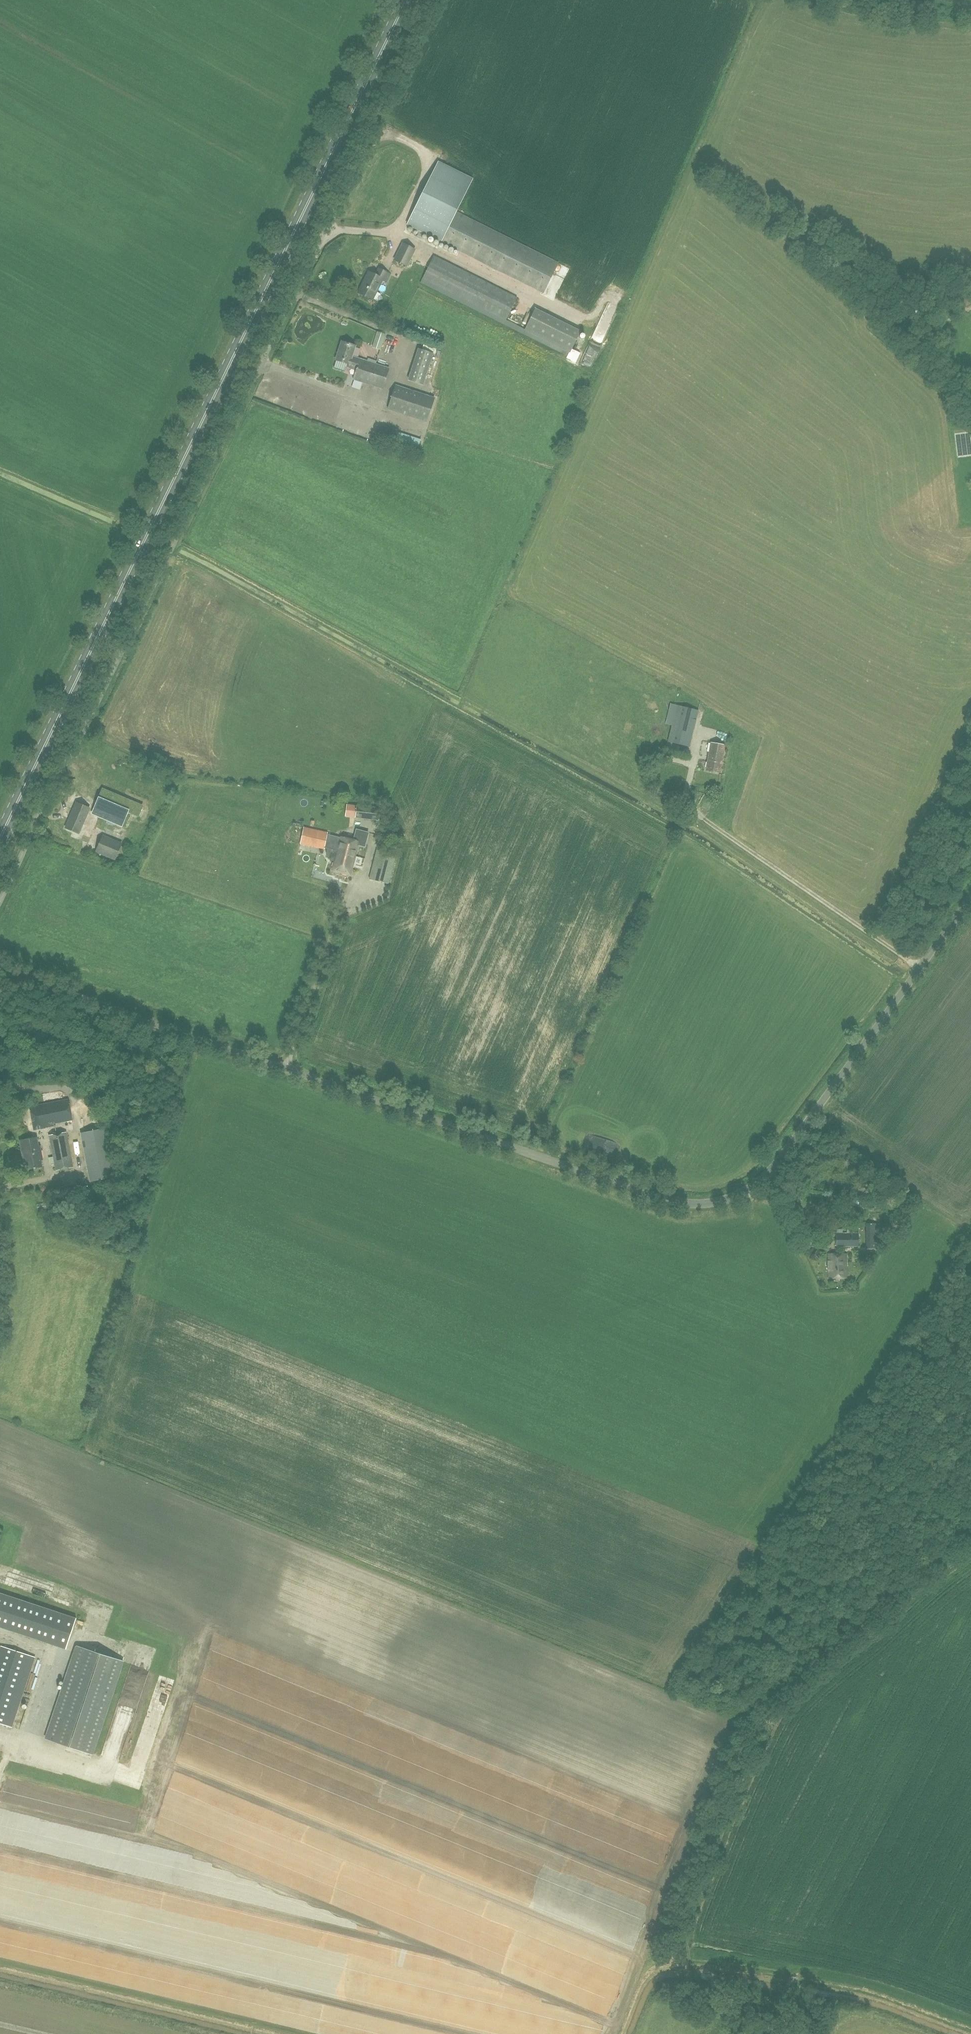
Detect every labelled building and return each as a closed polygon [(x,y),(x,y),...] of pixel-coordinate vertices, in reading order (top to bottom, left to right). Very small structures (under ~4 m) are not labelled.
[(558,263),(456,212),(472,178),(438,161),(407,225),(544,293),(558,263)] [(406,266),(415,250),(403,243),(394,260),(406,266)] [(350,259),(361,264),(365,254),(355,249),(350,259)] [(423,278),(506,320),(517,298),(434,256),(423,278)] [(358,292),(373,300),(382,279),(386,281),(390,274),(379,268),(375,275),(369,271),(358,292)] [(558,274),(547,295),(557,300),(567,279),(558,274)] [(525,330),(570,353),(567,358),(575,362),(580,353),(572,349),(580,332),(536,309),(525,330)] [(599,327),(588,352),(597,356),(608,331),(599,327)] [(383,347),(388,333),(380,330),(375,345),(383,347)] [(382,389),(389,369),(352,357),(355,346),(341,342),(336,360),(348,364),(347,367),(356,370),(353,379),(382,389)] [(433,347),(417,344),(411,378),(427,381),(433,347)] [(388,409),(426,422),(434,398),(396,385),(388,409)] [(698,710),(677,705),(670,704),(665,724),(672,726),(668,741),(689,746),(698,710)] [(720,773),(724,745),(710,743),(706,770),(720,773)] [(142,807),(105,791),(103,796),(100,795),(94,811),(122,823),(127,811),(138,816),(142,807)] [(82,832),(94,805),(82,799),(70,826),(82,832)] [(355,817),(378,820),(380,806),(357,803),(355,817)] [(327,831),(304,827),(300,844),(324,849),(327,831)] [(342,837),(337,853),(332,869),(349,874),(359,842),(342,837)] [(97,853),(116,856),(119,842),(100,839),(97,853)] [(388,884),(395,856),(395,854),(378,850),(370,880),(388,884)] [(47,1127),(54,1126),(54,1124),(64,1121),(72,1120),(68,1099),(29,1107),(34,1130),(47,1127)] [(12,1121),(19,1127),(25,1121),(18,1115),(12,1121)] [(80,1133),(90,1182),(115,1177),(105,1128),(80,1133)] [(73,1167),(66,1131),(56,1134),(49,1135),(56,1170),(73,1167)] [(36,1137),(20,1140),(23,1156),(25,1156),(28,1169),(42,1167),(41,1160),(43,1160),(40,1146),(38,1146),(36,1137)] [(866,1247),(872,1247),(882,1241),(883,1223),(866,1223),(866,1247)] [(836,1247),(858,1247),(857,1234),(835,1235),(836,1247)] [(846,1278),(845,1254),(827,1254),(828,1279),(846,1278)] [(0,1592),(0,1627),(66,1649),(76,1617),(0,1592)] [(76,1645),(46,1737),(93,1753),(123,1660),(76,1645)] [(1,1646),(0,1649),(0,1723),(12,1727),(35,1657),(1,1646)] [(121,1707),(137,1713),(145,1688),(128,1683),(121,1707)] [(114,1720),(112,1726),(129,1731),(131,1725),(114,1720)] [(144,1743),(141,1750),(151,1754),(157,1740),(144,1735),(142,1743),(144,1743)] [(758,2019),(754,2033),(767,2033),(765,2033),(768,2021),(758,2019)]
